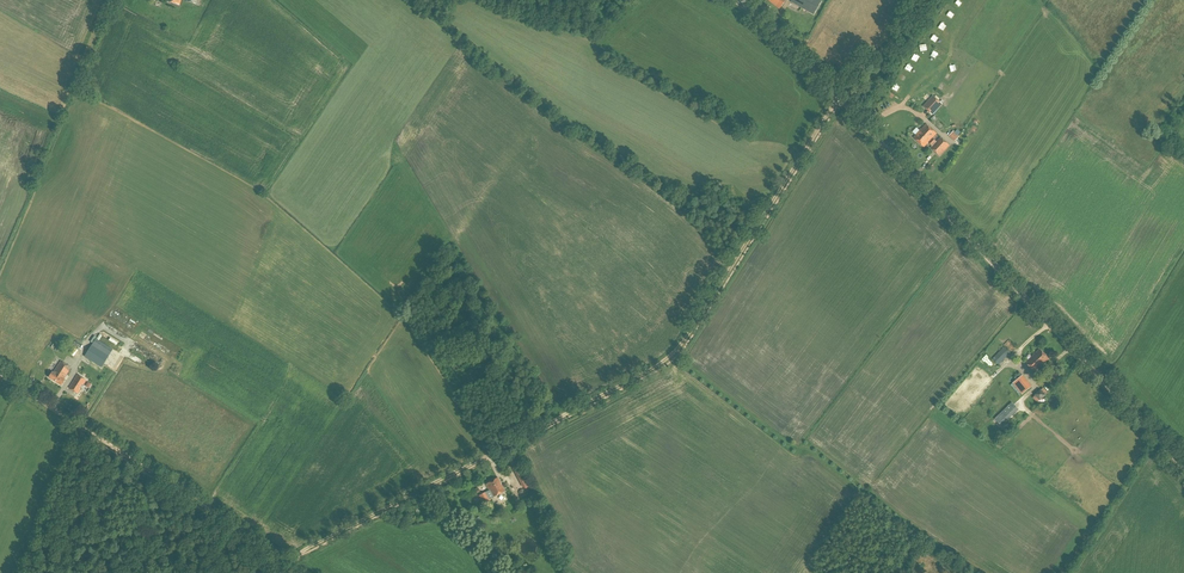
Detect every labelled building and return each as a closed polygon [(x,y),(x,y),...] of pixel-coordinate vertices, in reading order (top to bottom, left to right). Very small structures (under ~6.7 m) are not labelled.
[(779,9),(786,0),(769,0),(779,9)] [(814,14),(821,1),(819,0),(792,0),(791,2),(814,14)] [(950,73),(946,77),(951,81),(955,77),(950,73)] [(923,106),(932,114),(942,104),(933,96),(923,106)] [(931,148),(939,156),(949,145),(940,137),(936,142),(932,138),(936,134),(926,124),(920,131),(919,131),(916,135),(913,138),(924,147),(928,142),(932,146),(931,148)] [(950,134),(956,140),(961,136),(954,130),(950,134)] [(85,356),(102,367),(109,356),(92,345),(85,356)] [(992,359),(999,365),(1010,353),(1004,346),(992,359)] [(1025,362),(1035,372),(1049,359),(1039,349),(1025,362)] [(138,362),(141,359),(134,354),(132,358),(138,362)] [(49,377),(61,385),(65,380),(63,379),(71,368),(61,361),(53,373),(52,372),(49,377)] [(91,366),(101,372),(102,369),(93,364),(91,366)] [(1048,380),(1053,386),(1064,375),(1059,370),(1048,380)] [(69,388),(77,394),(86,380),(78,375),(69,388)] [(1012,383),(1021,394),(1025,392),(1031,387),(1022,375),(1022,376),(1022,375),(1012,383)] [(1040,401),(1046,395),(1045,395),(1047,392),(1043,388),(1041,390),(1040,389),(1034,395),(1035,396),(1033,398),(1037,402),(1039,400),(1040,401)] [(994,419),(1002,427),(1019,410),(1012,403),(994,419)] [(512,464),(520,480),(526,477),(518,461),(512,464)] [(490,491),(486,493),(487,494),(490,499),(504,491),(497,478),(486,484),(490,491)] [(465,495),(467,498),(476,494),(474,490),(465,495)] [(479,496),(484,505),(491,501),(490,499),(487,494),(486,493),(486,492),(479,496)]
